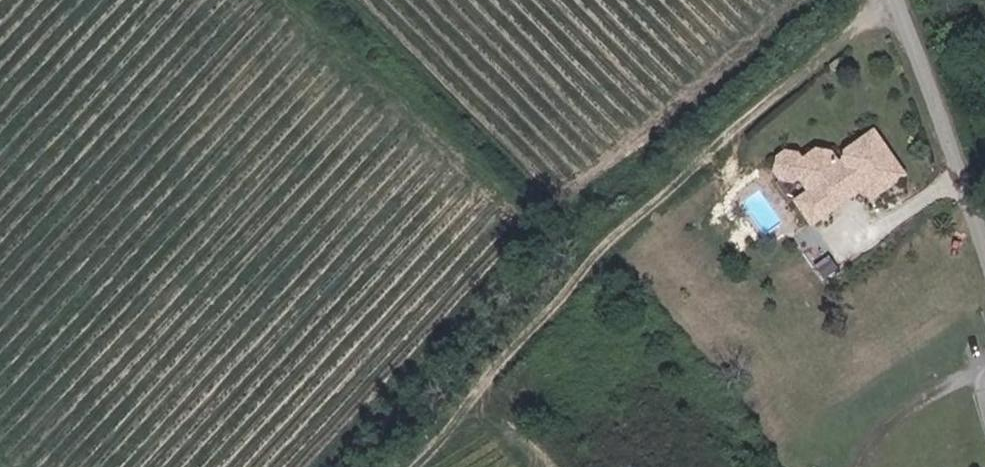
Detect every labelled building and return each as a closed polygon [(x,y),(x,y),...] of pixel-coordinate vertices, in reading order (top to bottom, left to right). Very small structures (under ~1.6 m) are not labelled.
[(903,173),(873,128),(844,148),(844,156),(838,159),(829,148),(814,148),(800,158),(794,150),(783,149),(778,153),(775,162),(776,169),(781,175),(793,177),(798,173),(810,188),(796,199),(811,219),(833,204),(837,202),(862,184),(870,195),(903,173)]
